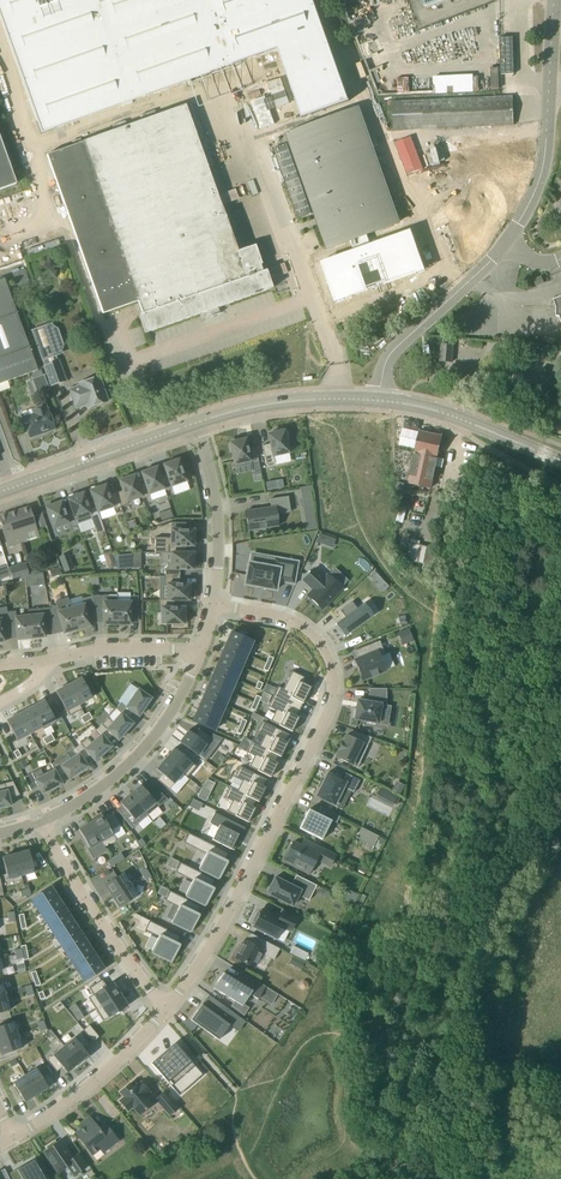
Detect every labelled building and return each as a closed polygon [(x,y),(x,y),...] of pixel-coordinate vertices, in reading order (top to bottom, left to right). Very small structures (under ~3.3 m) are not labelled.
[(303,114),(348,99),(313,0),(0,0),(0,24),(37,133),(276,48),(303,114)] [(426,8),(448,0),(423,0),(426,8)] [(500,37),(501,75),(514,74),(513,37),(500,37)] [(491,87),(499,87),(498,68),(490,68),(491,87)] [(478,74),(433,75),(434,93),(479,91),(478,74)] [(398,77),(399,91),(409,90),(408,77),(398,77)] [(393,129),(514,125),(513,95),(392,99),(393,129)] [(208,311),(210,317),(220,313),(218,308),(272,288),(266,270),(262,271),(260,265),(262,264),(255,245),(236,252),(185,106),(82,143),(80,138),(72,142),(73,146),(47,155),(103,314),(138,301),(142,314),(139,315),(145,333),(208,311)] [(313,137),(293,144),(330,248),(396,224),(355,110),(309,126),(313,137)] [(19,185),(0,132),(0,192),(19,185)] [(411,134),(394,141),(408,174),(424,168),(411,134)] [(467,138),(443,143),(448,163),(485,154),(482,142),(469,145),(467,138)] [(498,195),(517,192),(510,154),(531,150),(529,140),(489,147),(498,195)] [(221,194),(225,203),(239,196),(235,188),(221,194)] [(25,270),(13,275),(18,288),(29,283),(25,270)] [(544,283),(543,279),(542,277),(534,281),(536,286),(544,283)] [(15,309),(4,278),(0,280),(0,314),(15,309)] [(26,339),(15,309),(0,314),(0,349),(26,339)] [(58,362),(56,356),(59,355),(48,324),(32,330),(45,366),(44,366),(51,387),(66,381),(59,361),(58,362)] [(0,349),(0,384),(37,370),(26,339),(0,349)] [(452,362),(454,345),(442,344),(440,361),(452,362)] [(542,396),(547,385),(548,380),(540,377),(541,376),(532,372),(532,373),(528,371),(521,386),(542,396)] [(37,395),(50,390),(44,374),(43,375),(33,378),(32,379),(37,395)] [(87,408),(108,401),(99,376),(79,383),(79,386),(68,390),(75,409),(86,405),(87,408)] [(54,430),(55,429),(48,409),(47,409),(45,405),(32,409),(34,414),(23,418),(30,438),(42,434),(40,431),(53,426),(54,430)] [(401,419),(399,445),(416,446),(417,420),(401,419)] [(286,440),(289,440),(287,432),(285,432),(284,431),(283,431),(282,429),(274,431),(275,433),(268,434),(270,444),(263,446),(267,464),(275,463),(274,456),(289,452),(286,440)] [(420,485),(431,434),(419,431),(408,483),(420,485)] [(431,488),(438,458),(443,436),(431,434),(420,485),(431,488)] [(256,447),(248,449),(246,439),(239,441),(239,438),(230,440),(231,443),(230,443),(230,444),(227,445),(229,453),(232,453),(234,464),(250,461),(251,464),(259,462),(256,447)] [(167,474),(160,477),(164,489),(165,491),(166,491),(172,489),(171,486),(184,481),(186,481),(182,469),(185,468),(182,460),(180,461),(179,460),(178,460),(177,458),(169,461),(170,463),(164,465),(167,474)] [(138,485),(142,496),(143,499),(150,496),(149,494),(164,489),(160,477),(157,468),(156,468),(155,466),(147,469),(147,471),(141,473),(145,482),(138,485)] [(291,479),(289,467),(278,468),(280,480),(291,479)] [(142,496),(138,485),(135,475),(133,476),(133,474),(124,476),(125,479),(119,481),(122,490),(115,493),(116,493),(121,507),(128,504),(127,502),(142,496)] [(90,491),(96,507),(98,512),(113,506),(114,509),(121,507),(116,493),(115,493),(109,495),(106,486),(100,488),(99,485),(91,488),(92,490),(90,491)] [(303,507),(313,505),(311,491),(301,492),(303,507)] [(71,508),(77,524),(92,519),(97,534),(105,531),(98,512),(96,507),(89,509),(84,493),(78,495),(77,493),(69,496),(69,498),(68,499),(71,508)] [(275,508),(289,506),(288,497),(270,500),(271,508),(245,511),(248,531),(254,530),(255,532),(265,530),(265,528),(278,526),(275,508)] [(399,499),(398,507),(406,509),(409,509),(410,502),(399,499)] [(70,530),(78,527),(77,524),(71,508),(65,511),(61,502),(55,504),(54,502),(46,505),(47,507),(46,508),(53,528),(68,523),(70,530)] [(162,520),(173,516),(169,503),(157,507),(162,520)] [(17,541),(16,537),(37,530),(29,507),(0,516),(0,520),(8,544),(17,541)] [(37,514),(41,527),(47,525),(44,513),(37,514)] [(168,523),(170,530),(184,527),(183,520),(168,523)] [(155,553),(168,553),(171,553),(186,553),(186,546),(193,546),(193,540),(196,540),(196,531),(193,531),(193,530),(171,530),(171,538),(155,538),(155,553)] [(319,532),(316,540),(332,546),(335,538),(319,532)] [(434,572),(436,561),(439,549),(403,541),(399,557),(425,563),(423,569),(434,572)] [(186,553),(171,553),(171,569),(165,569),(164,577),(180,577),(180,569),(193,569),(193,563),(196,563),(196,555),(193,555),(193,553),(186,553)] [(244,583),(244,584),(245,585),(245,584),(256,586),(256,587),(263,588),(274,590),(275,590),(275,589),(277,580),(293,583),(297,562),(274,558),(272,567),(249,563),(248,563),(248,564),(245,583),(244,583)] [(132,559),(115,560),(118,569),(133,568),(132,559)] [(29,576),(25,563),(9,568),(13,581),(29,576)] [(314,569),(304,580),(310,586),(311,586),(314,589),(308,596),(322,609),(342,589),(327,575),(324,578),(314,569)] [(174,600),(189,600),(189,599),(192,599),(192,590),(189,590),(189,584),(180,584),(180,577),(164,577),(164,584),(167,584),(167,600),(174,600)] [(86,613),(95,611),(93,596),(82,599),(84,605),(71,608),(77,629),(90,626),(86,613)] [(93,596),(95,611),(104,611),(104,624),(117,624),(117,602),(117,596),(93,596)] [(117,602),(117,624),(131,624),(131,611),(138,611),(138,596),(130,596),(130,602),(117,602)] [(77,629),(71,608),(68,598),(56,601),(57,606),(49,608),(52,623),(60,621),(64,633),(77,629)] [(184,614),(184,608),(174,607),(174,600),(167,600),(159,600),(159,608),(162,608),(161,624),(174,624),(174,626),(182,626),(182,624),(184,624),(184,623),(186,623),(186,614),(184,614)] [(345,617),(335,624),(336,625),(337,624),(345,635),(344,636),(344,637),(370,619),(374,616),(373,615),(369,617),(361,607),(365,604),(364,603),(360,606),(357,608),(352,602),(340,611),(345,617)] [(43,624),(52,623),(49,608),(41,609),(28,610),(29,616),(31,638),(45,637),(43,624)] [(31,638),(29,616),(16,618),(16,611),(7,612),(9,627),(16,626),(18,639),(31,638)] [(9,627),(7,612),(0,613),(0,619),(0,620),(0,642),(4,641),(2,628),(9,627)] [(409,629),(398,634),(403,645),(414,640),(409,629)] [(231,632),(226,645),(247,654),(252,642),(231,632)] [(385,654),(380,641),(355,651),(358,659),(355,661),(362,680),(386,670),(380,656),(385,654)] [(247,654),(226,645),(220,658),(242,667),(247,654)] [(242,667),(220,658),(215,670),(236,679),(242,667)] [(215,670),(210,683),(231,692),(236,679),(215,670)] [(76,681),(69,685),(80,707),(92,700),(94,703),(101,699),(94,686),(87,689),(81,678),(78,680),(76,681)] [(226,704),(231,692),(210,683),(204,695),(226,704)] [(68,713),(80,707),(69,685),(62,689),(59,690),(56,692),(63,705),(57,709),(64,722),(71,718),(68,713)] [(386,702),(386,689),(369,689),(370,689),(368,702),(357,700),(356,709),(354,709),(352,717),(355,718),(354,719),(367,722),(366,724),(375,725),(375,723),(378,723),(382,701),(386,702)] [(151,698),(138,690),(126,707),(120,703),(116,709),(121,714),(127,719),(128,719),(132,712),(139,716),(146,705),(148,706),(152,701),(150,700),(151,698)] [(226,704),(204,695),(199,708),(220,717),(226,704)] [(42,727),(41,727),(43,730),(55,723),(57,726),(64,722),(57,709),(50,712),(44,701),(41,702),(38,704),(32,708),(42,727)] [(273,713),(269,721),(294,734),(305,716),(283,705),(278,715),(273,713)] [(21,713),(20,714),(30,733),(41,727),(42,727),(32,708),(30,709),(21,713)] [(199,708),(193,721),(214,731),(220,717),(199,708)] [(89,713),(85,715),(88,721),(93,719),(89,713)] [(32,736),(30,733),(20,714),(13,718),(10,719),(7,721),(13,732),(5,736),(11,750),(21,745),(19,742),(32,736)] [(97,730),(101,735),(107,741),(113,735),(118,740),(127,730),(129,731),(133,726),(132,725),(133,724),(128,719),(127,719),(121,714),(113,723),(107,718),(97,730)] [(84,724),(88,721),(85,715),(80,718),(84,724)] [(268,721),(263,729),(271,733),(266,741),(288,752),(292,744),(289,743),(294,734),(269,721),(268,721)] [(186,732),(180,739),(187,744),(198,754),(212,737),(200,727),(195,733),(191,729),(187,733),(186,732)] [(358,768),(358,767),(372,737),(353,730),(350,737),(346,735),(343,743),(342,742),(339,750),(336,757),(358,768)] [(107,741),(101,735),(92,743),(87,738),(75,749),(79,754),(84,761),(90,756),(95,761),(106,752),(107,753),(111,749),(110,748),(112,747),(107,741)] [(257,741),(252,750),(260,753),(255,762),(274,771),(276,772),(281,764),(278,763),(283,754),(257,741)] [(172,748),(166,755),(183,771),(198,754),(187,744),(181,750),(177,745),(173,750),(172,748)] [(82,773),(87,770),(86,768),(88,767),(84,761),(79,754),(61,766),(57,760),(51,764),(54,770),(58,778),(65,773),(70,779),(81,771),(82,773)] [(163,771),(158,776),(169,788),(183,772),(166,755),(161,761),(162,762),(159,766),(163,771)] [(248,758),(243,767),(251,770),(246,779),(267,789),(272,781),(269,780),(274,771),(255,762),(248,758)] [(54,770),(44,776),(40,769),(24,777),(31,791),(38,787),(42,794),(54,788),(55,789),(61,787),(60,785),(61,784),(58,778),(54,770)] [(343,788),(350,792),(353,793),(360,780),(346,773),(342,780),(327,773),(315,796),(334,806),(343,788)] [(237,779),(232,787),(239,791),(235,799),(256,810),(260,802),(258,801),(263,792),(237,779)] [(11,806),(9,798),(20,796),(13,782),(0,785),(0,808),(11,806)] [(397,782),(393,789),(401,793),(405,786),(397,782)] [(130,795),(144,811),(148,816),(159,807),(141,785),(130,795)] [(388,791),(384,800),(394,805),(395,804),(398,796),(388,791)] [(130,795),(120,803),(134,820),(144,811),(130,795)] [(228,796),(223,804),(230,808),(225,816),(247,827),(251,819),(249,818),(254,809),(235,799),(228,796)] [(193,799),(190,806),(198,810),(201,804),(201,803),(193,799)] [(309,809),(299,828),(322,840),(332,821),(336,823),(339,816),(320,807),(317,813),(309,809)] [(90,823),(104,847),(116,840),(111,830),(120,825),(113,813),(103,818),(102,816),(90,823)] [(234,850),(238,843),(237,842),(237,843),(234,842),(237,835),(238,835),(242,826),(215,813),(209,823),(218,828),(212,840),(231,849),(234,850)] [(90,823),(79,830),(92,853),(104,847),(90,823)] [(369,831),(365,840),(375,845),(379,836),(369,831)] [(228,862),(227,862),(225,861),(229,853),(189,833),(184,843),(206,854),(199,869),(220,879),(225,868),(227,864),(228,862)] [(308,850),(300,846),(292,843),(291,845),(290,845),(287,851),(288,851),(283,861),(309,874),(316,860),(329,866),(330,866),(336,855),(312,843),(308,850)] [(34,872),(29,851),(16,854),(21,875),(34,872)] [(16,854),(2,858),(8,879),(21,875),(16,854)] [(171,858),(167,866),(175,870),(179,862),(171,858)] [(214,889),(212,888),(215,880),(180,863),(176,873),(193,881),(185,896),(206,906),(211,895),(214,890),(214,889)] [(105,885),(112,896),(130,884),(123,873),(105,885)] [(275,878),(267,893),(293,906),(298,895),(309,901),(316,886),(296,875),(291,886),(275,878)] [(138,896),(130,884),(112,896),(119,908),(138,896)] [(160,886),(157,894),(165,898),(169,890),(160,886)] [(39,912),(59,899),(51,887),(32,900),(39,912)] [(191,932),(197,922),(199,917),(200,915),(199,915),(197,914),(201,906),(170,891),(165,900),(172,904),(179,907),(172,921),(171,922),(191,932)] [(39,912),(47,923),(66,911),(59,899),(39,912)] [(255,922),(253,927),(277,938),(282,927),(290,931),(296,919),(282,912),(279,918),(262,909),(259,914),(257,913),(253,921),(255,922)] [(74,922),(66,911),(47,923),(54,935),(74,922)] [(180,945),(179,945),(178,944),(181,936),(150,921),(145,930),(159,937),(151,952),(172,962),(177,952),(180,947),(180,945)] [(81,934),(74,922),(54,935),(61,946),(81,934)] [(88,945),(81,934),(61,946),(69,958),(88,945)] [(261,953),(274,960),(280,949),(251,934),(247,941),(245,940),(241,948),(239,947),(235,955),(237,956),(236,958),(254,968),(261,953)] [(88,945),(69,958),(76,969),(96,956),(88,945)] [(76,969),(84,981),(104,969),(96,956),(76,969)] [(258,999),(265,987),(266,987),(242,972),(237,981),(223,973),(214,988),(243,1006),(250,994),(258,999)] [(93,995),(88,998),(96,1010),(120,994),(115,987),(113,983),(112,982),(106,986),(102,980),(89,988),(93,995)] [(120,994),(96,1010),(104,1021),(128,1006),(127,1004),(125,1001),(120,994)] [(198,1009),(191,1020),(219,1040),(229,1025),(230,1025),(227,1023),(233,1014),(234,1013),(209,995),(208,996),(210,998),(204,1006),(202,1004),(198,1009)] [(9,1010),(6,997),(0,999),(0,1013),(9,1010)] [(17,1034),(13,1022),(0,1026),(0,1041),(17,1034)] [(89,1025),(83,1030),(93,1042),(99,1037),(89,1025)] [(81,1031),(63,1046),(76,1064),(88,1054),(83,1048),(90,1043),(81,1031)] [(0,1041),(0,1051),(1,1055),(22,1048),(17,1034),(0,1041)] [(187,1054),(177,1042),(152,1063),(172,1086),(185,1075),(192,1084),(203,1074),(187,1054)] [(63,1046),(45,1062),(54,1073),(60,1068),(65,1074),(76,1064),(63,1046)] [(37,1069),(25,1076),(36,1094),(48,1087),(37,1069)] [(25,1102),(36,1094),(25,1076),(13,1083),(25,1102)] [(149,1092),(144,1086),(141,1083),(137,1086),(136,1085),(135,1085),(133,1088),(130,1084),(129,1084),(127,1086),(120,1092),(124,1097),(120,1101),(123,1105),(128,1111),(128,1110),(132,1107),(133,1107),(139,1115),(140,1114),(146,1109),(152,1104),(152,1103),(145,1096),(149,1092)] [(174,1106),(168,1098),(163,1093),(156,1099),(169,1115),(177,1109),(174,1106)] [(106,1124),(99,1129),(90,1117),(81,1124),(84,1127),(76,1134),(92,1155),(100,1148),(103,1153),(118,1141),(106,1124)] [(48,1149),(45,1152),(59,1172),(65,1167),(67,1170),(69,1168),(74,1175),(87,1167),(79,1154),(72,1159),(60,1141),(57,1144),(55,1141),(47,1147),(48,1149)] [(20,1166),(26,1176),(21,1178),(46,1178),(34,1159),(20,1166)]
